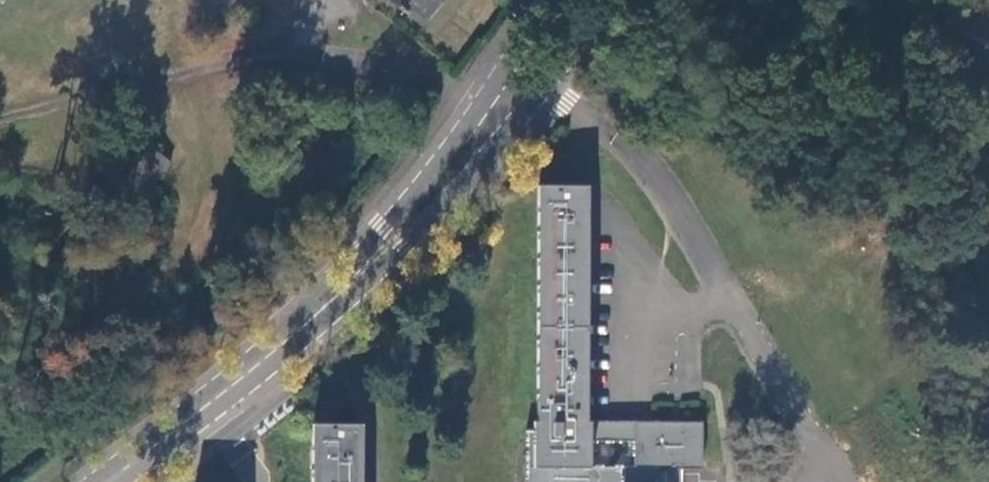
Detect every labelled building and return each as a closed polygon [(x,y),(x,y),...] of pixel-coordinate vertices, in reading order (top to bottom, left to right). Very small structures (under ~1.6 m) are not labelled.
[(421,25),(440,0),(389,0),(421,25)] [(124,182),(154,206),(166,191),(157,183),(172,163),(153,147),(124,182)] [(684,469),(703,470),(703,439),(703,423),(674,423),(651,422),(592,421),(586,421),(589,185),(540,185),(537,421),(534,420),(534,431),(528,431),(527,481),(684,481),(684,469)] [(363,424),(313,424),(313,481),(362,481),(363,424)]
